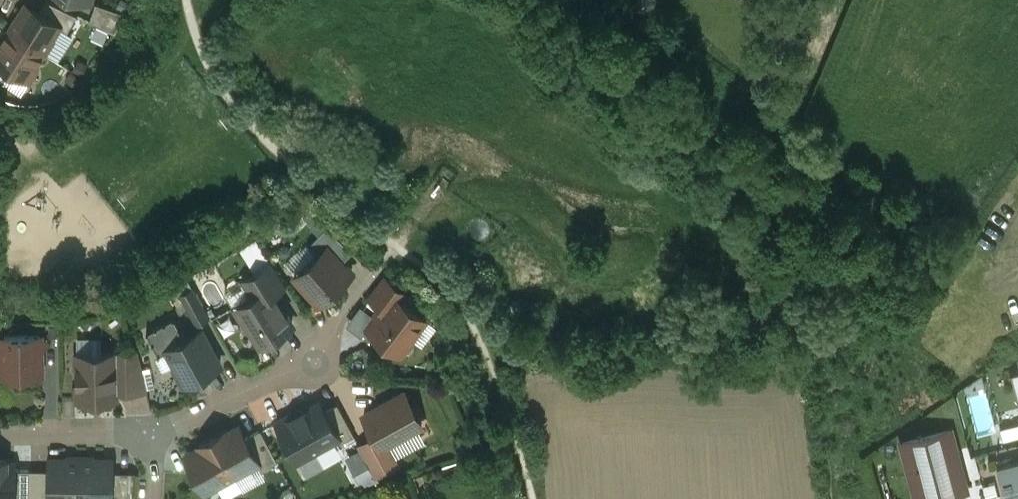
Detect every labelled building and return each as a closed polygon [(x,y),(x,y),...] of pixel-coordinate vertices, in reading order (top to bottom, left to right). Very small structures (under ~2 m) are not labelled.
[(77,15),(45,0),(38,12),(60,25),(59,27),(67,32),(77,15)] [(634,4),(645,10),(652,0),(636,0),(634,4)] [(125,13),(96,3),(89,21),(115,33),(125,13)] [(38,12),(25,4),(9,30),(43,52),(46,54),(53,43),(52,38),(59,27),(60,25),(38,12)] [(9,30),(0,44),(0,62),(12,70),(29,81),(37,68),(36,63),(43,52),(9,30)] [(12,70),(0,62),(0,82),(12,70)] [(326,226),(308,245),(318,254),(327,246),(341,262),(353,250),(326,226)] [(318,254),(294,275),(318,302),(351,273),(341,262),(327,246),(318,254)] [(272,261),(243,280),(253,296),(269,286),(272,292),(285,284),(272,261)] [(385,277),(369,298),(380,305),(385,298),(395,306),(400,299),(405,293),(385,277)] [(210,317),(193,285),(179,293),(196,324),(210,317)] [(272,292),(269,286),(253,296),(237,306),(260,344),(292,324),(272,292)] [(395,306),(385,298),(380,305),(383,308),(367,329),(399,353),(425,319),(400,299),(395,306)] [(174,317),(146,332),(158,355),(167,350),(167,348),(185,338),(174,317)] [(185,338),(167,348),(167,350),(178,368),(183,370),(188,379),(184,381),(186,383),(220,364),(201,329),(185,338)] [(1,336),(1,346),(0,347),(0,363),(1,364),(1,373),(11,373),(17,379),(23,372),(42,372),(41,348),(46,343),(41,338),(40,335),(1,336)] [(105,348),(104,336),(83,337),(84,349),(105,348)] [(114,352),(77,353),(78,398),(115,398),(115,390),(114,352)] [(138,352),(114,352),(115,390),(147,389),(138,352)] [(404,392),(364,414),(376,437),(381,446),(386,444),(422,424),(404,392)] [(294,415),(292,413),(277,421),(295,455),(310,447),(312,451),(337,438),(338,437),(324,411),(319,402),(294,415)] [(337,403),(324,411),(338,437),(337,438),(340,443),(354,435),(337,403)] [(917,498),(954,498),(969,495),(951,425),(901,438),(917,498)] [(227,430),(199,445),(200,446),(185,455),(205,491),(257,463),(258,462),(245,437),(238,426),(228,431),(227,430)] [(260,429),(245,437),(258,462),(257,463),(261,470),(277,461),(260,429)] [(376,437),(360,445),(375,473),(396,462),(386,444),(381,446),(376,437)] [(0,458),(0,498),(14,498),(14,469),(14,461),(7,461),(6,459),(0,458)] [(49,458),(48,469),(48,498),(80,498),(80,458),(49,458)] [(80,458),(80,498),(96,498),(97,498),(111,498),(112,498),(112,471),(112,459),(80,458)] [(999,464),(1008,498),(1017,498),(1017,459),(999,464)] [(14,469),(14,498),(30,498),(30,469),(14,469)] [(30,469),(30,498),(48,498),(48,469),(30,469)] [(112,471),(112,498),(131,498),(131,471),(112,471)]
